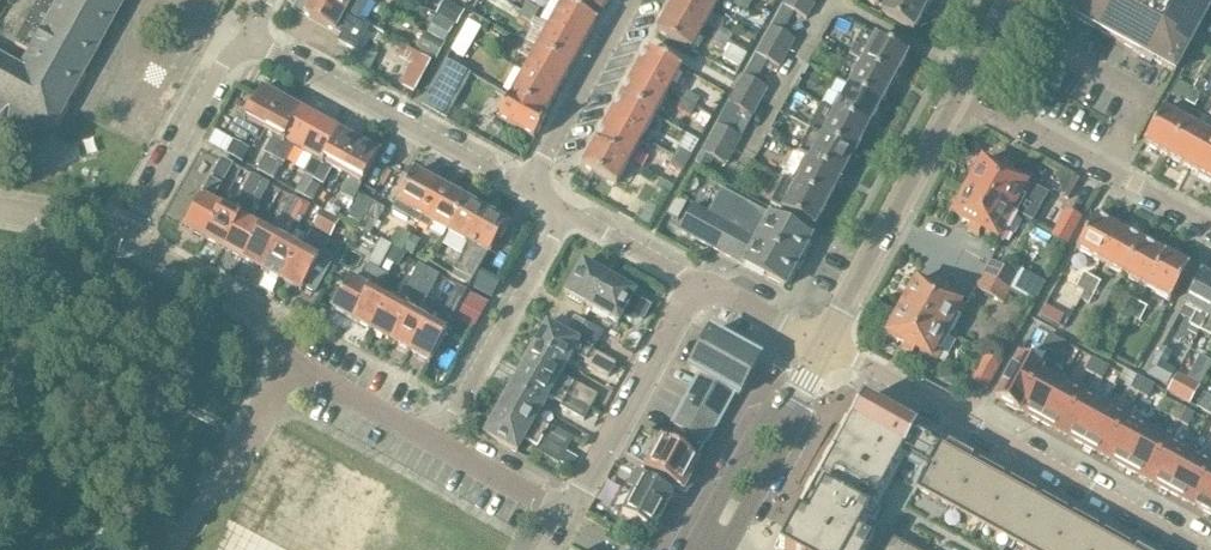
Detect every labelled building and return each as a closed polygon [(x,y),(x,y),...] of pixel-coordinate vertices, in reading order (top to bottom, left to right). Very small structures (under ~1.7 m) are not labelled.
[(4,132),(9,123),(32,136),(39,124),(50,131),(123,0),(39,0),(14,44),(27,52),(20,66),(0,55),(0,129),(4,132)] [(27,1),(25,0),(14,0),(0,24),(0,47),(27,1)] [(358,19),(323,0),(312,0),(304,15),(341,36),(338,42),(353,51),(354,51),(355,49),(368,26),(357,20),(358,19)] [(358,19),(368,1),(367,0),(323,0),(358,19)] [(435,14),(453,23),(461,10),(444,0),(443,0),(435,14)] [(601,14),(609,0),(576,0),(601,14)] [(702,32),(714,12),(690,0),(673,0),(667,12),(702,32)] [(714,12),(720,0),(690,0),(714,12)] [(733,4),(746,11),(751,2),(747,0),(735,0),(733,4)] [(779,10),(776,17),(787,23),(793,12),(806,19),(815,4),(807,0),(785,0),(779,10)] [(881,13),(913,31),(926,5),(916,0),(888,0),(881,13)] [(1073,17),(1174,72),(1210,5),(1210,0),(1082,0),(1073,17)] [(526,2),(519,15),(533,22),(539,10),(526,2)] [(562,3),(548,30),(582,47),(596,22),(562,3)] [(656,32),(691,52),(702,32),(667,12),(656,32)] [(437,15),(427,33),(442,42),(453,23),(435,14),(437,15)] [(530,28),(533,22),(519,15),(516,20),(530,28)] [(776,17),(762,41),(787,55),(795,41),(781,33),(787,23),(776,17)] [(468,21),(457,39),(470,47),(481,28),(468,21)] [(720,29),(715,38),(728,45),(733,36),(720,29)] [(548,30),(534,54),(568,73),(582,47),(548,30)] [(416,49),(432,58),(442,42),(427,33),(426,34),(424,33),(416,49)] [(875,37),(861,63),(893,80),(907,55),(875,37)] [(715,38),(711,45),(723,53),(728,45),(715,38)] [(457,39),(450,51),(464,58),(470,47),(457,39)] [(762,41),(749,65),(760,72),(766,61),(780,69),(787,55),(762,41)] [(402,85),(414,92),(431,61),(416,53),(416,54),(402,47),(397,55),(413,64),(402,85)] [(376,55),(355,49),(354,51),(353,51),(347,61),(368,74),(376,55)] [(646,50),(633,74),(667,92),(668,91),(680,69),(646,50)] [(534,54),(521,77),(555,96),(568,73),(534,54)] [(861,63),(848,88),(879,105),(893,80),(861,63)] [(749,65),(735,89),(759,103),(767,89),(754,82),(760,72),(749,65)] [(633,74),(620,97),(654,116),(667,92),(633,74)] [(521,77),(508,100),(545,119),(547,116),(545,114),(555,96),(521,77)] [(1178,80),(1170,95),(1193,107),(1207,82),(1198,78),(1192,87),(1178,80)] [(1193,107),(1210,117),(1210,100),(1202,95),(1208,83),(1207,82),(1193,107)] [(848,88),(835,111),(866,129),(879,105),(848,88)] [(263,133),(281,101),(260,89),(244,119),(238,116),(229,132),(235,135),(234,137),(245,143),(254,128),(263,133)] [(735,89),(727,103),(752,117),(759,103),(735,89)] [(687,91),(682,100),(695,107),(700,99),(687,91)] [(619,99),(608,120),(641,139),(654,116),(620,97),(619,99)] [(497,120),(533,140),(545,119),(508,100),(497,120)] [(682,100),(677,110),(690,117),(695,107),(682,100)] [(263,154),(265,155),(256,170),(265,175),(300,111),(281,101),(263,133),(272,138),(263,154)] [(727,103),(722,114),(746,128),(752,117),(727,103)] [(1162,109),(1143,144),(1166,157),(1185,122),(1162,109)] [(300,111),(265,175),(274,180),(280,167),(282,168),(292,149),(301,154),(319,121),(300,111)] [(835,111),(821,136),(853,154),(866,129),(835,111)] [(722,114),(716,125),(740,138),(746,128),(722,114)] [(606,123),(595,144),(629,162),(641,139),(608,120),(606,123)] [(303,176),(294,193),(303,197),(338,132),(319,121),(301,154),(311,159),(302,175),(303,176)] [(1185,122),(1166,157),(1190,170),(1209,134),(1185,122)] [(716,125),(708,138),(733,151),(740,138),(716,125)] [(338,132),(303,197),(312,202),(320,188),(311,183),(312,181),(322,186),(331,170),(341,175),(358,142),(338,132)] [(1190,170),(1210,181),(1210,136),(1209,134),(1190,170)] [(686,135),(679,148),(691,154),(698,141),(686,135)] [(821,136),(808,160),(840,178),(853,154),(821,136)] [(708,138),(695,162),(707,169),(712,159),(725,166),(733,151),(708,138)] [(226,154),(234,158),(241,146),(233,141),(226,154)] [(358,142),(341,175),(349,180),(340,196),(351,202),(377,153),(358,142)] [(594,146),(582,167),(595,175),(616,186),(628,163),(629,162),(595,144),(594,146)] [(679,148),(674,156),(686,163),(687,160),(691,154),(679,148)] [(674,156),(669,165),(681,172),(686,163),(674,156)] [(223,181),(231,165),(221,159),(212,175),(223,181)] [(808,160),(795,185),(803,189),(827,203),(840,178),(808,160)] [(967,188),(1016,215),(1016,214),(1032,223),(1048,194),(1035,188),(1029,199),(1026,197),(1031,188),(1011,177),(1014,172),(1002,165),(999,171),(982,161),(967,188)] [(408,219),(418,225),(439,186),(412,172),(391,211),(393,212),(392,214),(406,222),(408,219)] [(221,206),(204,238),(222,248),(260,180),(251,174),(239,195),(230,211),(221,206)] [(183,227),(204,238),(221,206),(212,201),(221,186),(210,179),(183,227)] [(661,179),(656,189),(668,196),(674,185),(661,179)] [(770,204),(781,210),(813,228),(827,203),(803,189),(795,185),(783,179),(770,204)] [(260,180),(222,248),(242,260),(260,227),(250,222),(259,206),(258,205),(269,184),(260,180)] [(439,186),(418,225),(428,231),(431,226),(447,235),(466,201),(439,186)] [(1000,243),(1016,215),(967,188),(952,216),(969,226),(966,231),(978,238),(981,232),(1000,243)] [(677,232),(783,289),(794,269),(800,272),(807,259),(801,256),(811,238),(721,190),(708,214),(692,205),(677,232)] [(345,223),(356,229),(357,228),(372,201),(360,195),(345,223)] [(260,227),(242,260),(262,270),(299,201),(290,196),(279,217),(278,216),(269,232),(260,227)] [(299,201),(262,270),(280,280),(298,248),(289,243),(298,227),(296,226),(308,206),(299,201)] [(372,201),(357,228),(369,234),(384,208),(372,201)] [(453,272),(452,275),(470,285),(487,256),(503,227),(501,220),(466,201),(447,235),(467,246),(453,272)] [(638,220),(648,226),(658,208),(647,203),(638,220)] [(1066,209),(1051,235),(1051,236),(1066,245),(1081,218),(1066,209)] [(312,227),(330,237),(340,220),(321,210),(312,227)] [(1094,216),(1075,251),(1099,264),(1118,228),(1094,216)] [(1118,228),(1099,264),(1123,277),(1141,241),(1118,228)] [(298,248),(280,280),(301,292),(303,289),(319,260),(328,243),(311,234),(302,250),(298,248)] [(411,236),(403,251),(406,252),(412,256),(420,241),(411,236)] [(1141,241),(1123,277),(1146,290),(1165,254),(1141,241)] [(385,259),(384,260),(397,267),(404,254),(402,253),(391,247),(385,259)] [(374,253),(367,265),(368,266),(378,271),(384,260),(385,259),(374,253)] [(1165,254),(1146,290),(1169,302),(1188,267),(1165,254)] [(331,266),(319,260),(303,289),(315,295),(331,266)] [(982,274),(1011,290),(1018,276),(989,261),(982,274)] [(582,263),(564,294),(590,309),(609,275),(585,262),(583,264),(582,263)] [(331,309),(351,320),(378,271),(368,266),(359,282),(349,276),(331,309)] [(384,306),(370,330),(390,341),(409,306),(428,271),(418,266),(397,303),(388,298),(384,306)] [(378,271),(351,320),(370,330),(384,306),(388,298),(379,293),(388,277),(378,271)] [(409,306),(390,341),(409,352),(426,321),(416,316),(438,276),(428,271),(409,306)] [(1083,273),(1076,286),(1084,291),(1091,278),(1083,273)] [(974,289),(1003,304),(1011,290),(982,274),(974,289)] [(1182,307),(1195,314),(1188,327),(1198,332),(1210,309),(1210,279),(1201,274),(1182,307)] [(609,275),(590,309),(617,324),(621,317),(631,322),(642,319),(649,307),(632,297),(634,293),(633,292),(634,290),(609,275)] [(1085,291),(1080,300),(1088,304),(1100,282),(1091,278),(1084,291),(1085,291)] [(916,281),(901,309),(949,336),(965,308),(945,297),(948,291),(936,285),(933,290),(916,281)] [(426,321),(409,352),(429,363),(447,330),(467,293),(457,287),(435,326),(426,321)] [(467,311),(479,318),(486,304),(474,297),(467,311)] [(1129,298),(1122,311),(1131,316),(1138,303),(1129,298)] [(1138,303),(1131,316),(1139,321),(1146,308),(1138,303)] [(934,363),(949,336),(901,309),(886,336),(903,346),(900,351),(912,357),(915,352),(934,363)] [(1198,332),(1210,339),(1210,336),(1210,309),(1198,332)] [(566,332),(575,337),(583,322),(573,317),(566,332)] [(585,323),(576,338),(594,349),(604,332),(585,322),(585,323)] [(533,348),(565,366),(572,353),(585,361),(584,363),(607,377),(615,364),(580,344),(546,324),(533,348)] [(700,376),(674,426),(705,443),(732,394),(737,397),(759,358),(711,332),(690,371),(700,376)] [(1051,352),(1057,340),(1049,335),(1042,347),(1051,352)] [(1066,344),(1057,340),(1051,352),(1059,357),(1066,344)] [(520,369),(590,409),(597,395),(573,382),(571,385),(559,378),(565,366),(533,348),(520,369)] [(971,382),(984,390),(999,364),(985,356),(971,382)] [(1187,378),(1199,385),(1210,364),(1210,363),(1199,356),(1187,378)] [(1018,412),(1041,369),(1018,357),(997,396),(1007,402),(1005,405),(1018,412)] [(1094,375),(1100,363),(1091,358),(1085,370),(1094,375)] [(1154,359),(1146,374),(1164,384),(1172,370),(1154,359)] [(1102,379),(1108,368),(1100,363),(1094,375),(1102,379)] [(507,392),(540,411),(548,397),(561,404),(559,407),(583,421),(590,409),(520,369),(507,392)] [(1040,422),(1062,381),(1041,369),(1018,412),(1019,412),(1019,411),(1040,422)] [(1169,388),(1167,392),(1188,405),(1199,387),(1177,374),(1169,388)] [(1139,393),(1145,382),(1137,377),(1131,389),(1139,393)] [(1061,434),(1084,393),(1062,381),(1040,422),(1061,434)] [(1148,398),(1154,386),(1145,382),(1139,393),(1148,398)] [(495,413),(565,453),(572,439),(549,426),(547,429),(534,421),(540,411),(507,392),(495,413)] [(1083,446),(1105,404),(1084,393),(1061,434),(1083,446)] [(1210,416),(1210,415),(1210,397),(1205,393),(1196,408),(1210,416)] [(862,400),(779,549),(1132,549),(862,400)] [(1104,457),(1127,416),(1105,404),(1083,446),(1104,457)] [(1179,422),(1186,410),(1177,405),(1171,417),(1179,422)] [(1188,427),(1194,415),(1186,410),(1179,422),(1188,427)] [(483,436),(516,454),(523,441),(536,448),(534,451),(558,464),(565,453),(495,413),(483,436)] [(1125,469),(1148,428),(1127,416),(1104,457),(1125,469)] [(1147,481),(1169,440),(1148,428),(1125,469),(1147,481)] [(625,461),(661,481),(682,493),(698,463),(641,432),(625,461)] [(1168,492),(1191,451),(1169,440),(1147,481),(1168,492)] [(270,444),(259,461),(294,482),(305,464),(270,444)] [(364,447),(343,481),(358,490),(378,455),(364,447)] [(343,451),(337,462),(344,467),(351,456),(343,451)] [(1210,465),(1210,462),(1191,451),(1168,492),(1190,504),(1210,465)] [(378,455),(358,490),(368,496),(372,499),(393,464),(378,455)] [(259,461),(249,479),(252,480),(284,499),(294,482),(259,461)] [(337,462),(330,473),(338,478),(344,467),(337,462)] [(393,464),(372,499),(375,501),(386,507),(406,472),(393,464)] [(1190,504),(1210,516),(1210,465),(1190,504)] [(406,472),(386,507),(396,513),(400,515),(420,480),(406,472)] [(621,515),(652,533),(672,497),(635,476),(627,491),(633,494),(621,515)] [(252,480),(241,498),(276,519),(287,501),(284,499),(252,480)] [(334,496),(330,504),(340,511),(345,502),(334,496)] [(368,496),(362,507),(369,511),(375,501),(372,499),(368,496)] [(241,498),(231,516),(266,536),(276,519),(241,498)] [(315,502),(308,513),(316,517),(322,506),(315,502)] [(362,507),(355,519),(362,523),(369,511),(362,507)] [(308,513),(302,524),(309,528),(316,517),(308,513)] [(396,513),(389,524),(397,528),(403,517),(400,515),(396,513)] [(221,533),(249,549),(257,549),(266,536),(231,516),(221,533)] [(389,524),(383,535),(390,539),(397,528),(389,524)] [(424,529),(417,540),(425,545),(431,534),(427,532),(424,529)] [(210,549),(249,549),(221,533),(210,549)] [(322,544),(333,549),(334,549),(338,543),(327,537),(322,544)] [(291,549),(301,549),(305,544),(297,539),(291,549)] [(411,549),(421,549),(425,545),(417,540),(411,549)]
